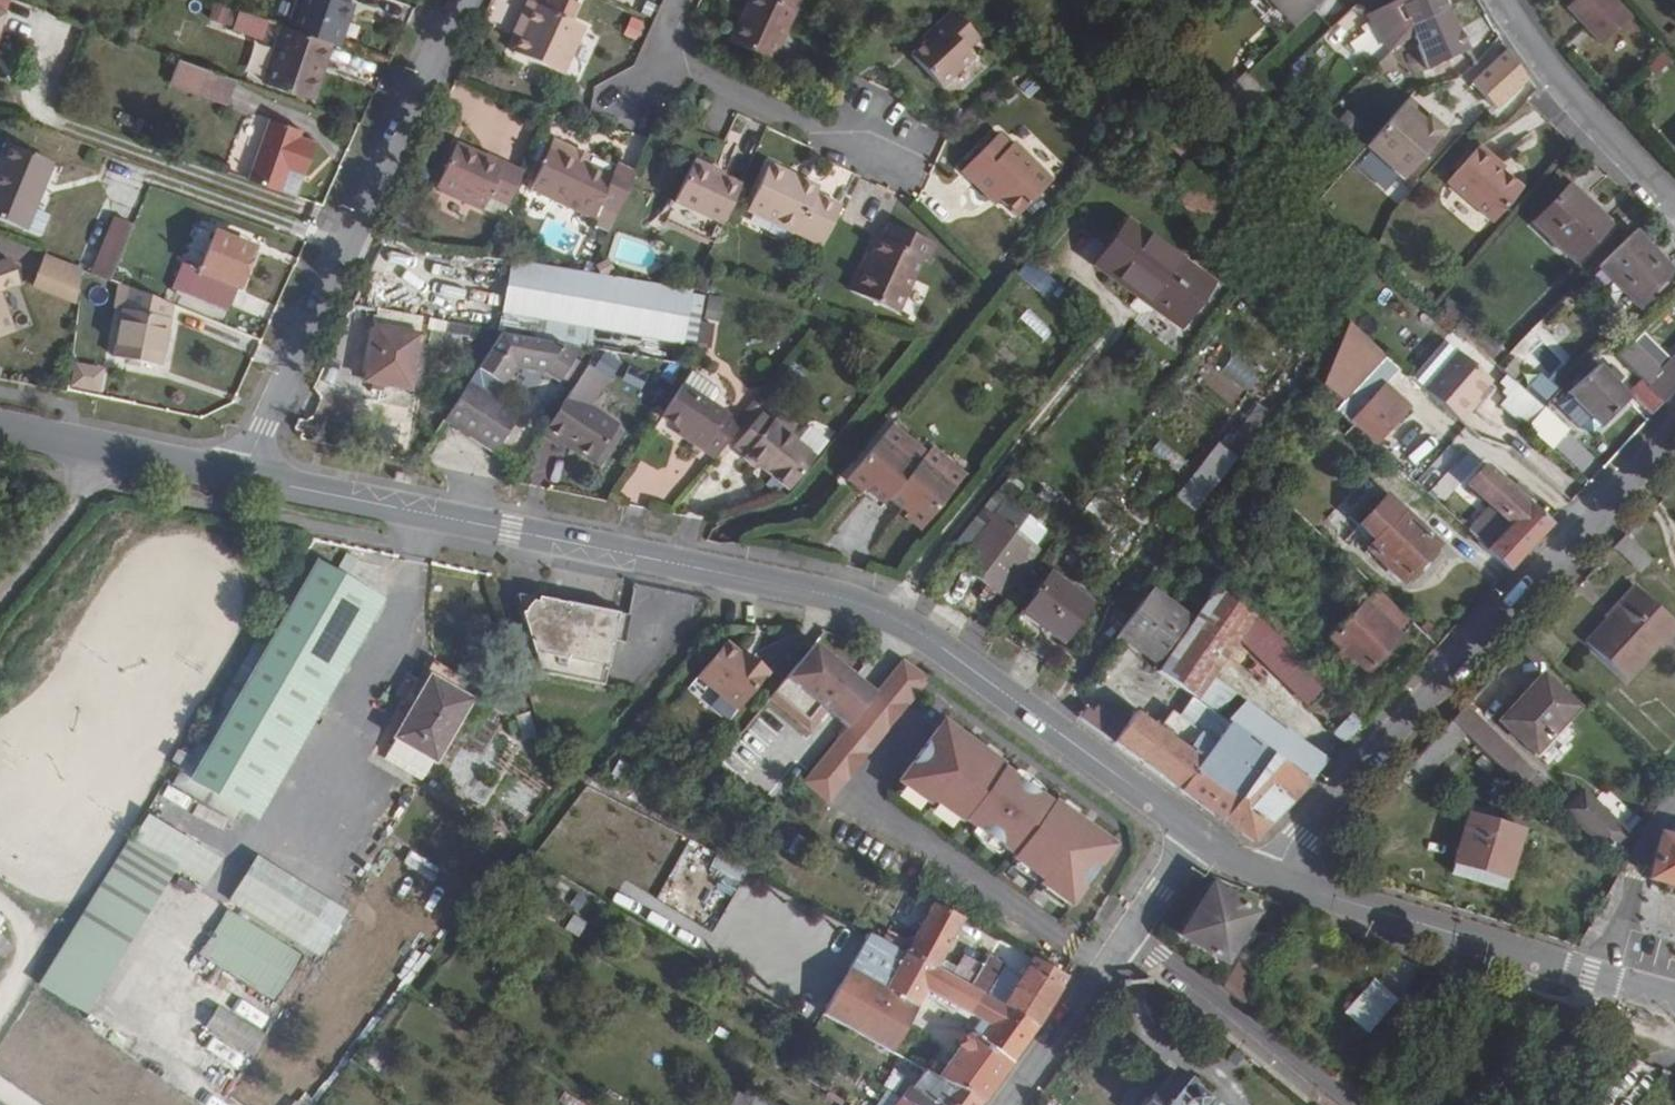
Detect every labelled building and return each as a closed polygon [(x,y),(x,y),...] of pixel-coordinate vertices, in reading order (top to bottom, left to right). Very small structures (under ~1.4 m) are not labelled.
[(354,0),(304,0),(294,29),(334,43),(343,47),(354,17),(349,15),(353,5),(354,0)] [(524,39),(518,50),(565,73),(588,24),(565,14),(571,0),(532,0),(521,25),(529,28),(524,39)] [(729,35),(770,55),(795,0),(746,0),(729,35)] [(1298,29),(1328,0),(1273,0),(1298,29)] [(1446,6),(1444,0),(1399,0),(1397,1),(1403,13),(1393,18),(1403,37),(1413,31),(1410,24),(1446,6)] [(1599,38),(1630,9),(1622,0),(1564,0),(1599,38)] [(1403,13),(1397,1),(1388,6),(1393,18),(1403,13)] [(214,2),(207,23),(262,40),(269,19),(214,2)] [(0,4),(0,39),(11,8),(0,4)] [(358,6),(353,5),(349,15),(354,17),(358,6)] [(1468,45),(1446,6),(1410,24),(1413,31),(1429,64),(1468,45)] [(943,29),(926,44),(912,58),(944,91),(976,61),(969,53),(980,41),(953,12),(939,24),(943,29)] [(922,40),(926,44),(943,29),(939,24),(922,40)] [(516,34),(524,39),(529,28),(521,25),(516,34)] [(268,79),(317,96),(334,43),(294,29),(286,26),(268,79)] [(1499,106),(1529,73),(1508,44),(1472,83),(1499,106)] [(242,70),(184,50),(176,73),(234,93),(242,70)] [(1306,57),(1290,65),(1297,81),(1314,72),(1306,57)] [(1425,114),(1407,98),(1402,104),(1421,121),(1425,114)] [(1421,121),(1402,104),(1366,146),(1403,179),(1444,130),(1425,114),(1421,121)] [(1360,136),(1366,123),(1345,112),(1338,124),(1360,136)] [(275,114),(254,175),(288,186),(294,164),(310,170),(322,137),(307,132),(309,126),(275,114)] [(249,115),(239,143),(256,149),(266,121),(249,115)] [(993,193),(1001,202),(1018,217),(1052,184),(1014,146),(1010,149),(999,138),(965,172),(988,197),(993,193)] [(1495,158),(1498,155),(1483,142),(1451,177),(1497,219),(1526,185),(1505,168),(1495,158)] [(17,143),(0,186),(0,214),(34,228),(60,159),(17,143)] [(510,206),(525,174),(506,164),(503,171),(485,164),(487,159),(459,146),(439,189),(486,211),(492,197),(510,206)] [(602,208),(619,216),(639,173),(621,165),(616,175),(588,162),(586,167),(575,162),(578,158),(554,147),(534,190),(597,219),(602,208)] [(1508,164),(1498,155),(1495,158),(1505,168),(1508,164)] [(503,171),(506,164),(489,156),(487,159),(485,164),(503,171)] [(588,162),(578,158),(575,162),(586,167),(588,162)] [(667,220),(715,241),(742,184),(716,172),(718,169),(695,158),(667,220)] [(823,243),(842,204),(817,193),(820,186),(771,162),(749,208),(823,243)] [(288,186),(302,191),(310,170),(294,164),(288,186)] [(1165,188),(1200,223),(1223,200),(1188,164),(1165,188)] [(1613,221),(1571,183),(1538,221),(1579,258),(1613,221)] [(997,206),(1001,202),(993,193),(988,197),(997,206)] [(121,278),(142,222),(123,215),(101,271),(121,278)] [(1129,219),(1095,265),(1137,295),(1139,292),(1180,323),(1211,280),(1129,219)] [(869,266),(863,264),(852,290),(898,313),(923,260),(928,262),(936,244),(891,224),(884,239),(881,238),(874,255),(869,266)] [(261,244),(220,228),(201,272),(185,265),(181,280),(236,304),(261,244)] [(1633,235),(1601,272),(1640,305),(1671,268),(1633,235)] [(93,267),(57,253),(44,286),(86,302),(93,267)] [(869,253),(863,264),(869,266),(874,255),(869,253)] [(1028,259),(1017,275),(1054,301),(1065,286),(1028,259)] [(692,292),(516,260),(508,310),(541,316),(687,341),(695,293),(692,292)] [(0,269),(0,341),(18,335),(4,292),(26,285),(18,263),(0,269)] [(155,358),(178,301),(134,283),(112,341),(155,358)] [(1458,324),(1493,356),(1513,335),(1477,303),(1458,324)] [(419,318),(376,310),(362,378),(406,387),(419,318)] [(541,316),(508,310),(504,332),(538,338),(541,316)] [(1408,369),(1422,381),(1456,344),(1448,338),(1442,331),(1408,369)] [(538,338),(504,332),(481,368),(505,385),(518,365),(550,369),(564,379),(586,346),(538,338)] [(1422,381),(1459,414),(1473,398),(1470,395),(1474,390),(1488,373),(1456,344),(1422,381)] [(1670,392),(1674,387),(1674,355),(1654,375),(1670,392)] [(1512,358),(1505,366),(1518,378),(1526,371),(1512,358)] [(1600,362),(1573,390),(1607,423),(1634,394),(1600,362)] [(611,377),(591,363),(543,434),(559,446),(563,442),(594,462),(620,425),(592,405),(611,377)] [(634,391),(644,373),(625,363),(616,381),(634,391)] [(101,394),(104,367),(72,364),(70,392),(101,394)] [(1640,390),(1658,405),(1670,392),(1654,375),(1647,369),(1639,378),(1640,390)] [(1358,381),(1337,405),(1352,418),(1373,394),(1358,381)] [(1399,462),(1413,445),(1432,424),(1385,381),(1373,394),(1352,418),(1355,421),(1399,462)] [(470,383),(446,420),(499,452),(521,416),(470,383)] [(686,436),(712,455),(739,421),(681,384),(662,416),(688,432),(686,436)] [(1470,395),(1473,398),(1478,394),(1474,390),(1470,395)] [(1203,392),(1190,409),(1218,430),(1231,413),(1203,392)] [(1533,427),(1544,409),(1528,394),(1514,409),(1533,427)] [(734,435),(745,443),(771,411),(761,402),(734,435)] [(767,461),(788,479),(814,448),(787,424),(794,416),(778,403),(771,411),(745,443),(758,454),(760,453),(768,459),(767,461)] [(1337,405),(1331,414),(1349,430),(1355,421),(1352,418),(1337,405)] [(1554,445),(1566,454),(1578,439),(1544,409),(1533,427),(1554,445)] [(628,430),(620,425),(594,462),(603,468),(628,430)] [(870,488),(887,502),(917,465),(883,436),(849,477),(867,491),(870,488)] [(1196,512),(1239,455),(1218,439),(1175,496),(1196,512)] [(1156,441),(1148,458),(1177,471),(1185,455),(1156,441)] [(1399,462),(1412,472),(1425,456),(1413,445),(1399,462)] [(1442,453),(1423,475),(1432,484),(1451,461),(1442,453)] [(1469,525),(1510,563),(1553,516),(1489,460),(1471,479),(1513,518),(1500,533),(1480,514),(1469,525)] [(917,465),(887,502),(907,516),(904,519),(921,532),(953,491),(917,465)] [(1387,489),(1367,510),(1383,527),(1376,533),(1368,542),(1406,577),(1442,541),(1387,489)] [(1383,527),(1367,510),(1360,517),(1376,533),(1383,527)] [(998,514),(963,563),(1003,592),(1037,543),(998,514)] [(1632,528),(1621,540),(1651,566),(1661,554),(1632,528)] [(260,626),(167,781),(232,821),(245,830),(383,603),(315,561),(271,633),(260,626)] [(1195,697),(1240,632),(1256,611),(1218,574),(1153,667),(1195,697)] [(1051,577),(1025,613),(1067,643),(1093,608),(1051,577)] [(1674,618),(1674,609),(1643,580),(1593,636),(1634,674),(1671,634),(1665,629),(1674,618)] [(1368,665),(1413,617),(1377,582),(1331,632),(1340,640),(1334,645),(1350,662),(1358,655),(1368,665)] [(1150,591),(1119,636),(1154,660),(1184,616),(1150,591)] [(530,604),(535,621),(550,624),(553,608),(530,604)] [(535,621),(546,661),(560,663),(558,682),(615,693),(624,651),(630,625),(553,608),(550,624),(535,621)] [(1240,632),(1347,738),(1366,718),(1256,611),(1240,632)] [(1665,629),(1671,634),(1674,630),(1674,618),(1665,629)] [(630,625),(624,651),(637,654),(643,628),(630,625)] [(779,666),(762,652),(761,654),(754,648),(737,634),(715,659),(757,693),(779,666)] [(885,684),(822,635),(779,685),(820,720),(836,700),(856,718),(885,684)] [(761,654),(762,652),(755,646),(754,648),(761,654)] [(939,670),(912,651),(885,684),(856,718),(806,778),(832,797),(939,670)] [(560,663),(546,661),(551,681),(558,682),(560,663)] [(1547,668),(1502,716),(1538,750),(1583,701),(1547,668)] [(391,745),(392,745),(429,768),(431,770),(478,698),(438,671),(391,745)] [(1273,750),(1311,777),(1330,757),(1245,696),(1226,718),(1229,720),(1273,750)] [(1472,732),(1515,772),(1528,761),(1466,704),(1455,716),(1472,732)] [(1095,723),(1227,814),(1273,750),(1229,720),(1216,740),(1166,706),(1153,724),(1134,711),(1130,718),(1114,706),(1106,708),(1095,723)] [(521,739),(535,736),(529,712),(515,715),(521,739)] [(1093,827),(1097,821),(1059,793),(1057,796),(1006,761),(1007,758),(970,731),(964,738),(939,720),(899,777),(932,801),(935,796),(965,817),(967,815),(1018,852),(1016,853),(1047,876),(1044,880),(1078,903),(1118,845),(1093,827)] [(1567,729),(1541,752),(1549,761),(1575,738),(1567,729)] [(429,768),(392,745),(383,760),(419,783),(429,768)] [(1256,835),(1311,777),(1273,750),(1227,814),(1256,835)] [(232,821),(167,781),(160,793),(225,834),(232,821)] [(1588,783),(1569,802),(1613,844),(1632,826),(1588,783)] [(1472,807),(1454,865),(1515,884),(1532,827),(1472,807)] [(131,841),(201,885),(216,863),(145,818),(131,841)] [(1670,826),(1669,830),(1664,828),(1651,873),(1655,874),(1655,877),(1666,880),(1666,878),(1674,880),(1674,828),(1670,826)] [(125,838),(36,982),(107,1029),(201,885),(131,841),(125,838)] [(717,853),(710,866),(742,882),(748,869),(717,853)] [(229,902),(301,947),(327,906),(255,860),(229,902)] [(1256,905),(1211,876),(1180,924),(1226,952),(1256,905)] [(906,952),(934,968),(963,916),(934,901),(906,952)] [(1611,916),(1600,909),(1594,921),(1605,927),(1611,916)] [(200,957),(279,998),(304,951),(225,910),(200,957)] [(821,1012),(857,1031),(890,1048),(895,1040),(929,986),(974,1012),(989,1020),(978,1040),(964,1031),(937,1074),(983,1100),(1036,1022),(972,987),(934,968),(906,952),(869,932),(821,1012)] [(1036,1022),(1069,972),(1060,968),(1034,954),(1015,984),(984,967),(972,987),(1036,1022)] [(1223,979),(1241,993),(1260,971),(1242,956),(1223,979)] [(1342,1004),(1369,1023),(1392,988),(1365,970),(1342,1004)] [(216,1006),(205,1028),(254,1053),(266,1031),(216,1006)] [(974,1012),(964,1031),(978,1040),(989,1020),(974,1012)] [(848,1046),(851,1047),(864,1054),(913,1083),(923,1067),(915,1062),(890,1048),(857,1031),(848,1046)] [(215,1037),(208,1050),(241,1066),(248,1053),(215,1037)] [(890,1048),(915,1062),(919,1055),(895,1040),(890,1048)] [(145,1048),(137,1059),(157,1074),(166,1063),(145,1048)] [(227,1094),(236,1081),(205,1057),(195,1071),(227,1094)] [(1214,1094),(1219,1090),(1180,1058),(1142,1104),(1227,1104),(1214,1094)] [(983,1100),(937,1074),(923,1067),(913,1083),(939,1097),(933,1104),(979,1104),(983,1100)] [(754,1098),(736,1090),(729,1104),(751,1104),(754,1098)] [(906,1096),(900,1104),(920,1104),(906,1096)]
